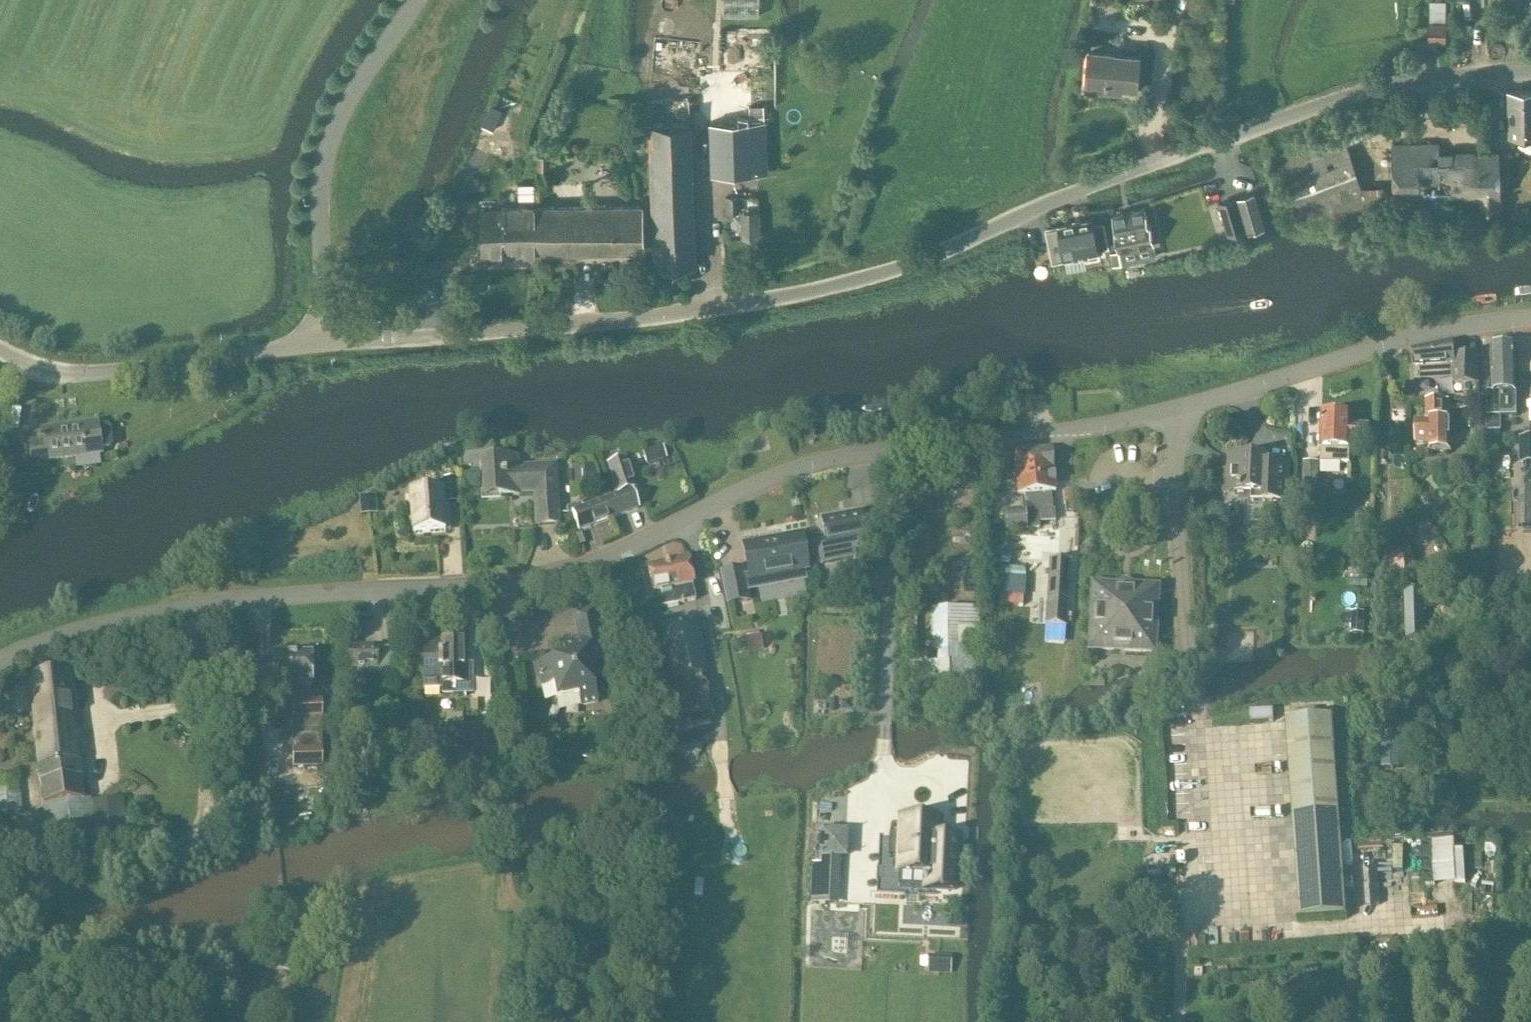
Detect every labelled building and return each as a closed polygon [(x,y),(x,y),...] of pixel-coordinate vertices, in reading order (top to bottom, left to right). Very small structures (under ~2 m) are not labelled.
[(1445,40),(1445,24),(1429,24),(1429,39),(1445,40)] [(1140,56),(1091,51),(1087,87),(1113,89),(1113,85),(1137,87),(1140,56)] [(1508,90),(1509,115),(1530,114),(1530,90),(1508,90)] [(647,99),(653,264),(694,262),(689,121),(688,121),(687,98),(647,99)] [(1477,104),(1477,103),(1453,103),(1454,127),(1478,127),(1477,104)] [(492,129),(501,109),(490,104),(482,124),(492,129)] [(1390,128),(1384,111),(1274,150),(1297,218),(1310,214),(1314,223),(1335,216),(1336,219),(1371,209),(1348,143),(1390,128)] [(1509,115),(1510,135),(1530,134),(1530,114),(1509,115)] [(763,119),(710,121),(712,173),(757,172),(765,171),(763,119)] [(1396,144),(1395,206),(1465,204),(1465,202),(1478,201),(1479,208),(1501,207),(1500,150),(1440,151),(1440,143),(1396,144)] [(452,211),(452,265),(498,265),(498,233),(522,233),(522,171),(483,171),(483,211),(452,211)] [(1265,227),(1254,193),(1239,197),(1249,232),(1265,227)] [(739,212),(739,195),(726,195),(726,212),(739,212)] [(1219,202),(1229,236),(1246,231),(1236,198),(1219,202)] [(641,204),(539,206),(539,251),(642,250),(641,204)] [(1114,215),(1121,249),(1153,243),(1149,222),(1147,223),(1145,209),(1114,215)] [(1046,228),(1053,261),(1085,254),(1086,258),(1098,256),(1097,252),(1099,252),(1099,248),(1108,246),(1104,222),(1094,224),(1093,218),(1046,228)] [(760,224),(741,225),(741,239),(760,238),(761,238),(760,224)] [(1119,248),(1110,250),(1113,265),(1122,264),(1119,248)] [(1480,383),(1479,356),(1454,356),(1454,342),(1415,349),(1416,379),(1454,378),(1455,384),(1480,383)] [(1517,421),(1517,379),(1516,347),(1493,347),(1495,392),(1489,392),(1490,415),(1489,431),(1502,431),(1502,421),(1517,421)] [(1448,400),(1425,400),(1425,420),(1414,420),(1415,444),(1428,443),(1428,450),(1449,450),(1448,400)] [(1353,443),(1368,443),(1368,425),(1352,424),(1352,413),(1322,413),(1321,462),(1348,463),(1349,449),(1352,451),(1353,443)] [(105,425),(98,426),(97,422),(43,430),(45,446),(30,449),(32,467),(48,464),(48,460),(101,453),(101,448),(109,447),(111,443),(109,428),(105,425)] [(663,446),(643,453),(647,465),(667,458),(663,446)] [(1052,448),(1032,450),(1038,521),(1054,520),(1054,511),(1052,511),(1050,492),(1055,491),(1052,448)] [(1032,450),(1014,451),(1017,494),(1021,494),(1022,508),(1003,510),(1004,530),(1038,527),(1038,521),(1032,450)] [(1226,469),(1225,492),(1252,493),(1251,501),(1274,502),(1290,503),(1291,466),(1276,465),(1264,465),(1265,456),(1230,455),(1230,469),(1226,469)] [(523,493),(535,492),(537,526),(559,524),(555,466),(521,468),(518,459),(485,461),(488,498),(523,495),(523,493)] [(604,499),(612,518),(639,507),(632,488),(636,487),(625,460),(609,466),(617,494),(604,499)] [(1319,462),(1304,462),(1303,498),(1318,498),(1319,462)] [(458,477),(444,478),(446,501),(459,501),(458,477)] [(595,478),(582,478),(582,487),(595,486),(595,478)] [(418,491),(411,492),(411,496),(407,496),(408,506),(411,506),(412,518),(408,518),(409,528),(413,527),(413,533),(445,531),(445,529),(450,529),(449,514),(444,514),(443,490),(436,491),(435,485),(418,486),(418,491)] [(1519,526),(1530,527),(1530,489),(1520,489),(1519,526)] [(580,530),(612,518),(604,499),(573,511),(580,530)] [(827,541),(817,543),(821,564),(855,557),(854,549),(866,546),(860,512),(823,519),(827,541)] [(808,570),(801,534),(744,545),(751,581),(808,570)] [(1405,569),(1407,540),(1399,540),(1398,545),(1393,546),(1392,567),(1405,569)] [(648,567),(654,594),(660,592),(663,606),(696,599),(692,585),(693,584),(687,558),(648,567)] [(729,604),(748,601),(742,570),(723,573),(729,604)] [(1071,573),(1049,573),(1050,633),(1072,633),(1071,573)] [(1156,599),(1156,588),(1104,585),(1092,585),(1090,636),(1090,648),(1142,651),(1153,651),(1154,640),(1156,599)] [(1404,637),(1425,636),(1424,589),(1403,591),(1404,637)] [(1448,603),(1448,617),(1463,618),(1464,604),(1448,603)] [(965,607),(932,607),(932,652),(938,652),(938,664),(927,664),(927,660),(911,661),(914,706),(934,705),(934,698),(948,698),(981,698),(977,617),(965,617),(965,607)] [(1370,633),(1371,612),(1351,613),(1351,633),(1370,633)] [(1208,656),(1226,655),(1225,613),(1207,614),(1208,656)] [(672,680),(709,671),(698,622),(661,630),(672,680)] [(579,694),(582,705),(599,701),(591,662),(605,659),(600,632),(572,637),(574,645),(563,647),(565,655),(534,661),(537,677),(540,677),(542,685),(553,683),(556,698),(579,694)] [(442,640),(425,641),(426,677),(426,689),(442,688),(442,694),(474,694),(473,663),(463,664),(462,633),(442,633),(442,640)] [(761,636),(746,638),(748,653),(763,651),(761,636)] [(349,668),(377,667),(377,647),(349,648),(349,668)] [(312,653),(273,653),(273,683),(312,683),(312,653)] [(68,670),(31,675),(46,832),(94,827),(97,862),(130,858),(124,798),(82,803),(68,670)] [(705,682),(672,690),(679,722),(712,714),(705,682)] [(313,702),(294,702),(294,719),(313,719),(313,702)] [(1300,916),(1345,913),(1332,715),(1286,718),(1300,916)] [(1400,733),(1382,733),(1381,767),(1400,767),(1400,733)] [(321,767),(321,734),(294,734),(294,767),(321,767)] [(21,793),(19,793),(18,775),(0,776),(0,816),(23,815),(21,793)] [(880,834),(877,888),(925,890),(925,886),(955,887),(957,837),(937,836),(938,818),(901,816),(900,835),(880,834)] [(818,835),(811,884),(834,884),(835,855),(842,855),(848,833),(818,835)] [(1483,882),(1483,895),(1492,895),(1492,883),(1483,882)] [(938,968),(938,972),(951,972),(952,958),(939,958),(938,968)]
